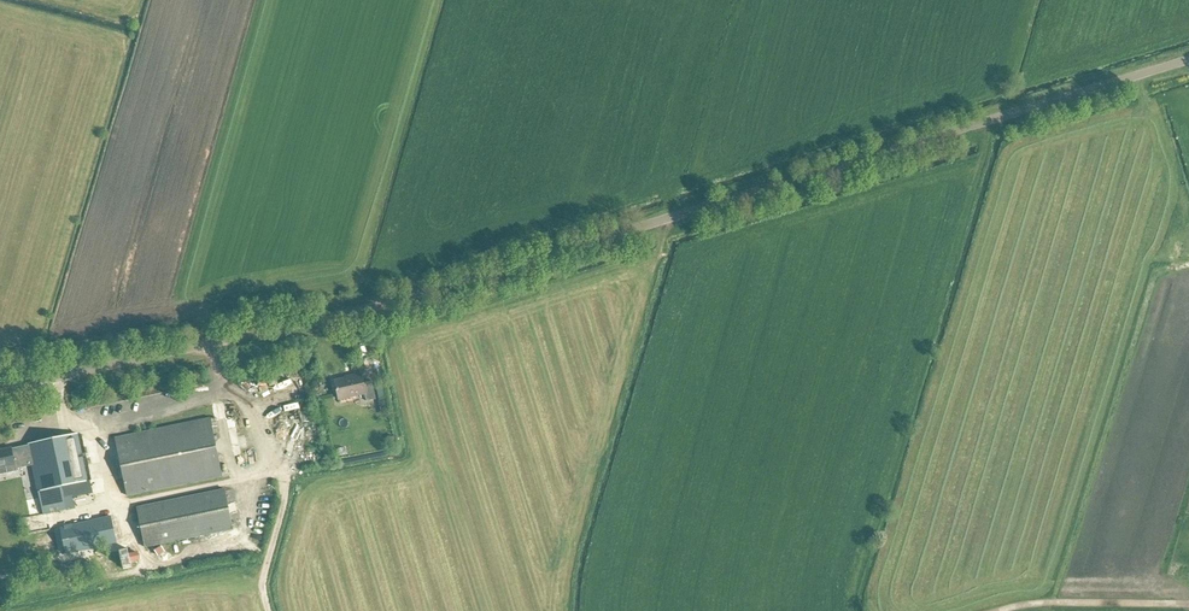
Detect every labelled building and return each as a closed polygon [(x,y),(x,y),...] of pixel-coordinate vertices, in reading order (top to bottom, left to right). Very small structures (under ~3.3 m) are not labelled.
[(361,375),(350,378),(350,379),(335,382),(339,401),(365,395),(366,401),(376,399),(372,383),(363,385),(361,375)] [(127,496),(221,477),(209,419),(115,438),(127,496)] [(87,482),(78,435),(28,445),(29,447),(12,451),(12,448),(0,451),(0,470),(15,466),(14,462),(31,459),(38,492),(87,482)] [(249,448),(252,460),(260,458),(258,447),(249,448)] [(87,482),(38,492),(38,493),(43,516),(95,504),(90,482),(88,482),(87,482)] [(145,548),(232,530),(224,490),(137,508),(145,548)] [(66,554),(117,543),(111,517),(60,528),(66,554)]
